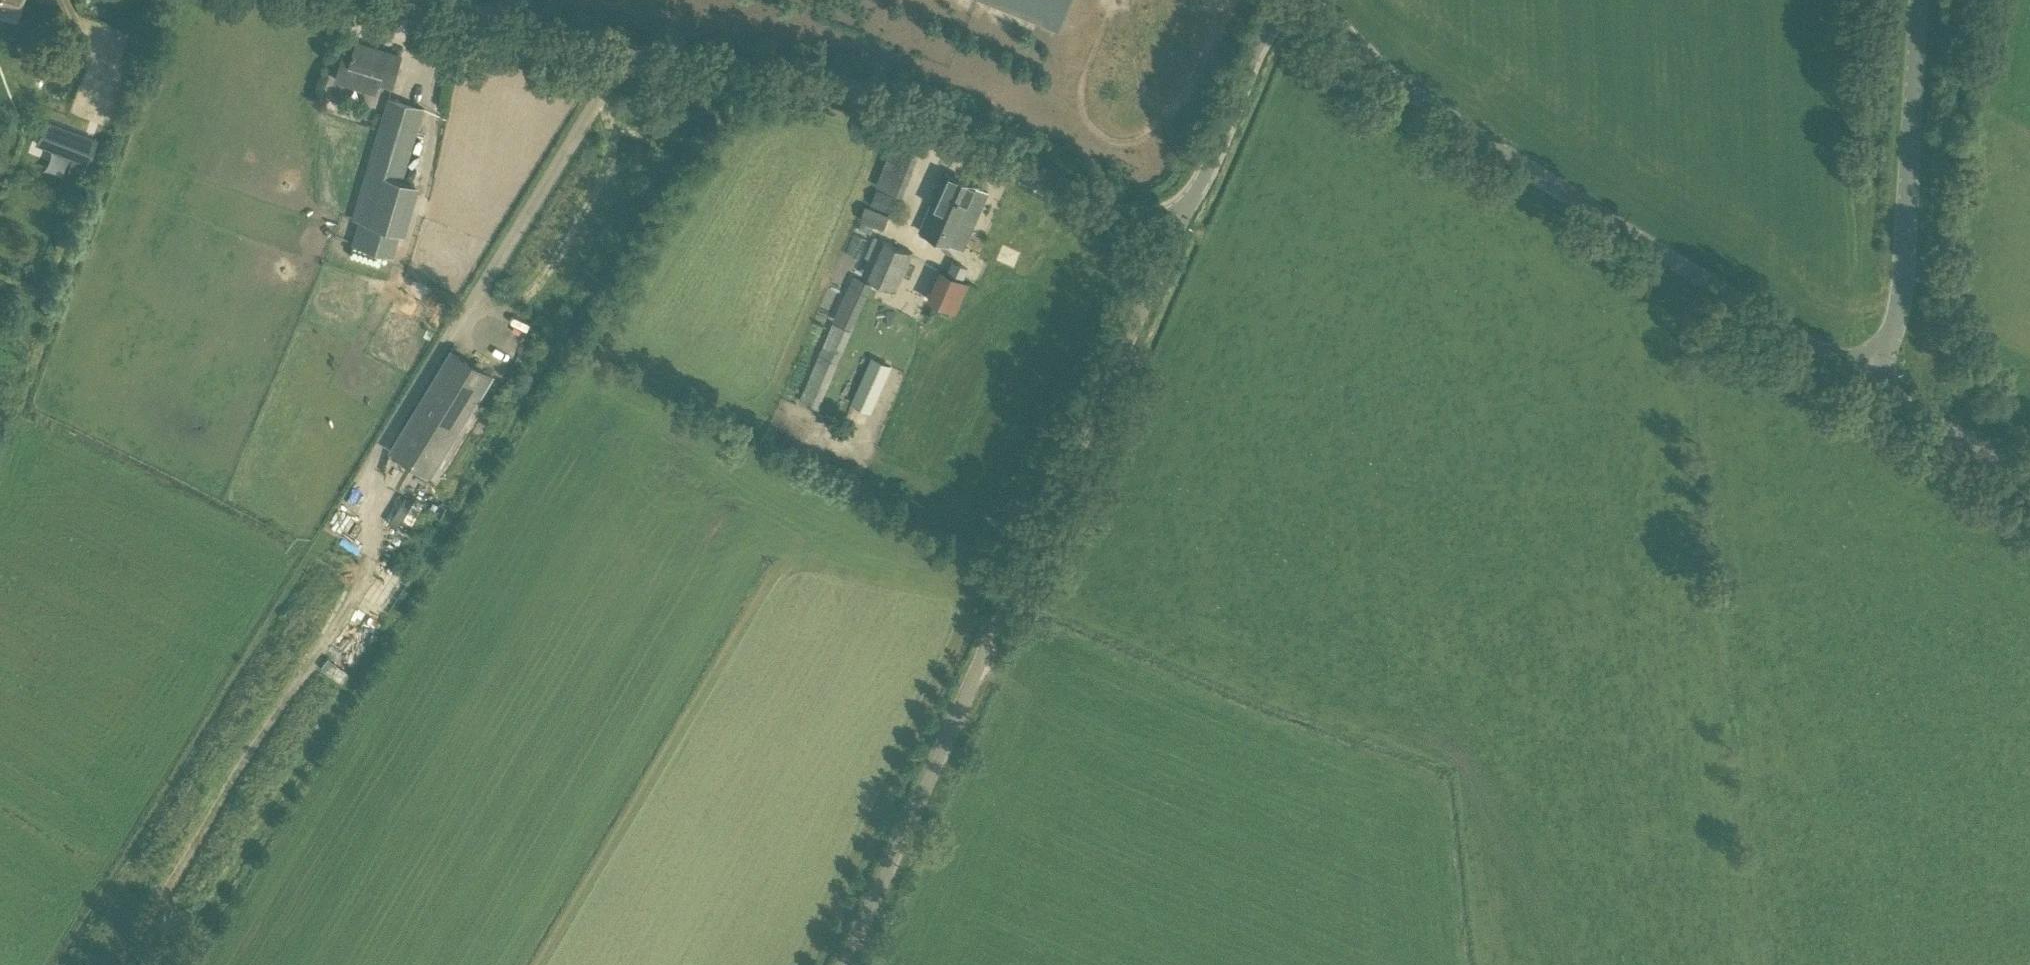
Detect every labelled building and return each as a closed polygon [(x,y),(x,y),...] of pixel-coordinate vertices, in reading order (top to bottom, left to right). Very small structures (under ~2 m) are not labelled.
[(18,0),(0,0),(0,15),(13,18),(18,0)] [(1043,24),(1044,23),(1057,28),(1065,11),(1067,12),(1071,0),(984,0),(1043,24)] [(401,54),(356,41),(351,55),(344,53),(336,78),(375,90),(378,80),(392,84),(401,54)] [(402,179),(424,106),(388,96),(352,218),(358,220),(351,243),(392,255),(414,182),(402,179)] [(60,125),(51,148),(87,162),(96,138),(60,125)] [(979,186),(945,171),(921,229),(963,247),(988,191),(979,187),(979,186)] [(889,210),(896,195),(878,188),(871,203),(889,210)] [(882,227),(888,214),(866,204),(860,218),(882,227)] [(897,287),(912,250),(875,234),(866,254),(871,257),(864,272),(897,287)] [(853,327),(873,283),(854,274),(834,319),(853,327)] [(834,321),(800,399),(819,407),(853,330),(834,321)] [(431,475),(491,376),(450,351),(390,450),(431,475)] [(870,409),(890,364),(872,356),(852,401),(870,409)]
